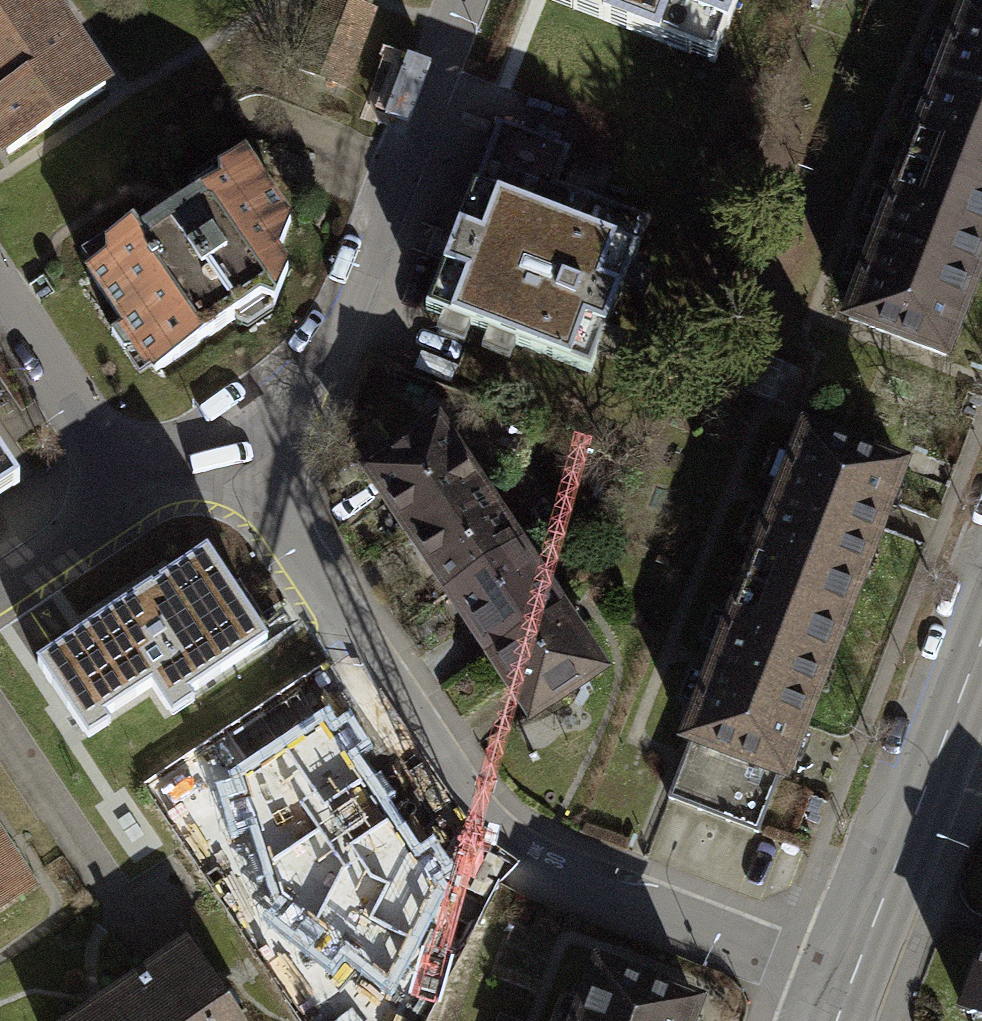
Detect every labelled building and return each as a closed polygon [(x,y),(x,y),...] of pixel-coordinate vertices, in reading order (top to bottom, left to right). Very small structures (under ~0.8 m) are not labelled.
[(95,87),(37,0),(0,0),(0,150),(95,87)] [(335,0),(318,0),(292,69),(334,85),(362,10),(335,0)] [(713,60),(736,0),(554,0),(713,60)] [(838,317),(936,355),(981,237),(981,19),(957,10),(933,71),(868,240),(838,317)] [(557,149),(488,123),(441,247),(418,309),(581,371),(641,216),(546,180),(557,149)] [(100,252),(77,268),(146,369),(251,298),(264,303),(279,267),(269,253),(283,220),(233,148),(208,166),(208,178),(191,190),(129,232),(124,224),(99,241),(100,252)] [(357,470),(398,532),(470,485),(428,423),(357,470)] [(703,668),(677,739),(682,741),(769,774),(775,776),(892,467),(794,430),(775,480),(703,668)] [(11,483),(0,466),(0,490),(11,483)] [(398,532),(440,594),(511,546),(470,485),(398,532)] [(440,594),(481,656),(553,608),(511,546),(440,594)] [(105,612),(16,671),(73,757),(257,636),(200,550),(105,612)] [(481,656),(523,718),(594,670),(553,608),(481,656)] [(326,711),(239,770),(244,787),(230,791),(241,828),(254,824),(280,905),(273,913),(333,955),(342,943),(391,981),(444,888),(436,876),(448,868),(430,841),(418,849),(353,753),(368,743),(348,714),(335,723),(326,711)] [(769,774),(682,741),(660,798),(747,831),(769,774)] [(15,890),(0,867),(0,900),(15,890)] [(954,1010),(981,1020),(981,935),(954,1010)] [(69,1020),(229,1020),(179,947),(69,1020)] [(567,1020),(682,1020),(690,1003),(590,964),(567,1020)]
